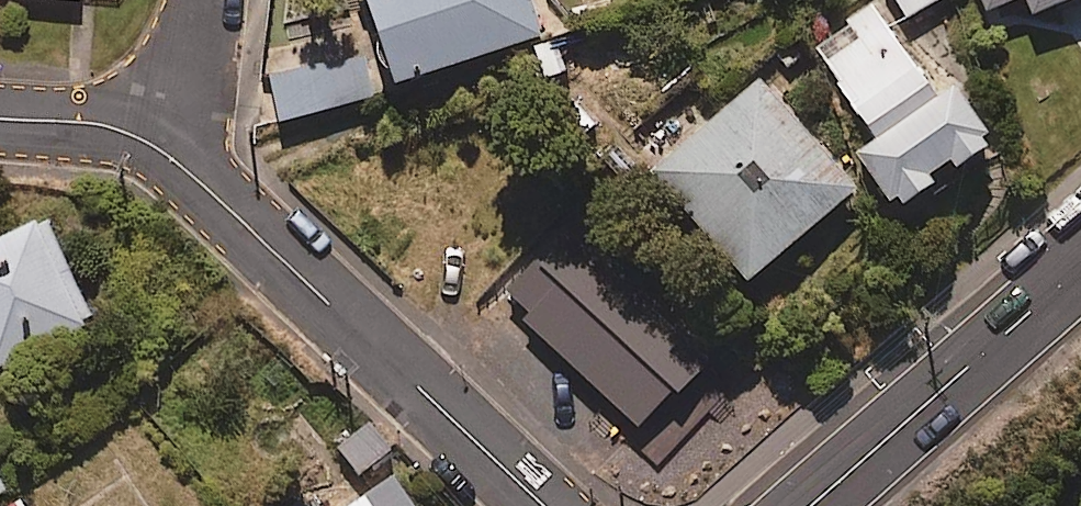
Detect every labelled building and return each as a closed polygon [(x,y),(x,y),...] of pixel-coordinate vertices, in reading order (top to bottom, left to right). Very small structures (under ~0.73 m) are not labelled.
[(525,0),(355,0),(385,87),(537,35),(525,0)] [(901,19),(936,0),(891,0),(901,19)] [(981,12),(1012,0),(977,0),(981,12)] [(1026,15),(1063,0),(1021,0),(1026,15)] [(930,184),(923,172),(942,160),(949,172),(986,149),(948,87),(928,99),(871,6),(809,44),(870,142),(850,154),(885,211),(930,184)] [(370,103),(362,58),(263,77),(271,121),(370,103)] [(849,190),(756,80),(646,174),(738,283),(849,190)] [(51,217),(0,238),(0,365),(96,325),(51,217)] [(516,293),(490,267),(443,314),(469,340),(516,293)] [(611,330),(594,311),(554,346),(571,365),(611,330)] [(722,382),(654,312),(584,378),(695,494),(795,398),(752,353),(722,382)] [(391,450),(372,423),(340,445),(360,473),(391,450)] [(396,476),(354,505),(418,505),(396,476)] [(293,505),(311,505),(305,497),(293,505)]
